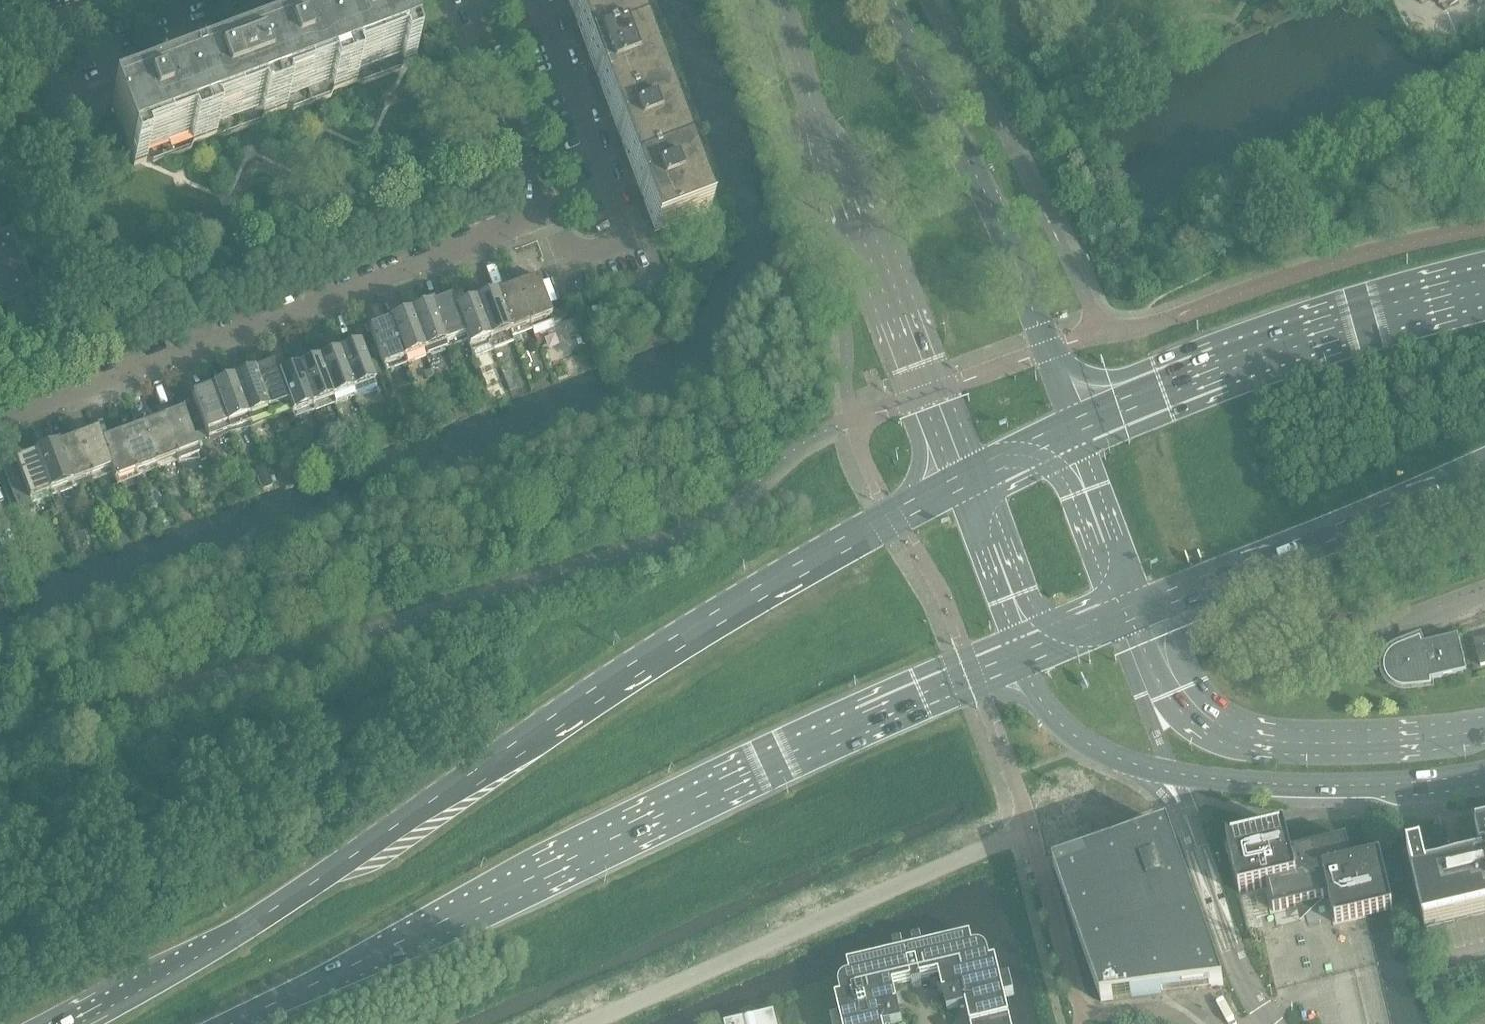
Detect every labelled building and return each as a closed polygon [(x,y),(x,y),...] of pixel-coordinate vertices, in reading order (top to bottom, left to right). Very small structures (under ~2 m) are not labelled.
[(336,15),(338,20),(316,28),(339,89),(356,82),(363,85),(401,70),(404,64),(416,60),(394,0),(392,0),(364,10),(362,5),(336,15)] [(588,55),(637,37),(623,0),(567,0),(588,55)] [(266,41),(268,47),(246,55),(269,115),(286,108),(293,111),(331,97),(334,91),(339,89),(316,28),(294,37),(292,31),(266,41)] [(659,96),(637,37),(588,55),(610,115),(659,96)] [(198,73),(176,81),(199,141),(216,134),(223,137),(261,123),(264,117),(269,115),(246,55),(224,63),(222,57),(196,67),(198,73)] [(128,99),(111,105),(134,165),(146,161),(152,164),(191,149),(193,143),(199,141),(176,81),(154,89),(152,84),(126,94),(128,99)] [(610,115),(632,174),(682,156),(659,96),(610,115)] [(682,156),(632,174),(655,234),(704,215),(682,156)] [(34,293),(11,231),(0,235),(0,306),(34,293)] [(536,280),(516,287),(532,331),(533,335),(554,327),(553,323),(536,280)] [(496,295),(495,295),(512,338),(532,331),(516,287),(496,295)] [(473,298),(475,303),(491,346),(493,350),(513,343),(512,338),(495,295),(496,295),(494,290),(494,291),(494,290),(473,298)] [(454,305),(453,306),(465,337),(464,337),(471,354),(472,358),(493,350),(491,346),(475,303),(473,298),(454,305)] [(451,299),(430,307),(445,345),(464,337),(465,337),(453,306),(454,305),(451,299)] [(600,300),(585,306),(591,323),(606,317),(600,300)] [(430,307),(410,314),(424,352),(426,357),(446,349),(445,345),(430,307)] [(410,314),(390,322),(404,360),(424,352),(410,314)] [(390,322),(369,329),(383,367),(404,360),(390,322)] [(582,332),(574,336),(576,342),(584,338),(582,332)] [(360,346),(339,354),(353,392),(355,397),(376,389),(374,384),(360,346)] [(339,354),(318,361),(333,399),(335,404),(355,397),(353,392),(339,354)] [(318,361),(298,369),(313,407),(333,399),(318,361)] [(274,365),(253,373),(269,416),(289,408),(287,403),(288,403),(278,376),(274,365)] [(278,376),(288,403),(287,403),(289,408),(292,415),(293,420),(314,412),(313,407),(298,369),(278,376)] [(509,372),(502,375),(509,392),(515,390),(515,389),(516,386),(511,373),(509,372)] [(253,373),(233,380),(249,423),(269,416),(253,373)] [(233,380),(213,388),(229,431),(249,423),(233,380)] [(213,388),(192,396),(208,439),(229,431),(213,388)] [(182,412),(162,420),(176,458),(178,463),(199,455),(197,450),(182,412)] [(162,420),(141,427),(156,466),(176,458),(162,420)] [(141,427),(121,435),(136,473),(156,466),(141,427)] [(97,431),(76,439),(91,477),(110,470),(111,470),(101,443),(97,431)] [(101,443),(111,470),(110,470),(115,481),(136,473),(121,435),(101,443)] [(76,439),(56,447),(70,485),(91,477),(76,439)] [(56,447),(36,454),(50,493),(70,485),(56,447)] [(31,500),(50,493),(36,454),(2,467),(21,517),(35,512),(31,500)] [(1466,673),(1458,638),(1422,646),(1422,643),(1399,652),(1395,654),(1391,658),(1389,662),(1387,666),(1387,671),(1388,676),(1391,680),(1394,683),(1398,686),(1402,687),(1407,687),(1431,685),(1431,682),(1466,673)] [(1475,642),(1481,667),(1484,665),(1484,640),(1475,642)] [(1138,838),(1054,868),(1101,1002),(1223,986),(1167,828),(1138,838)] [(1290,853),(1285,829),(1227,842),(1239,894),(1267,888),(1273,912),(1329,899),(1335,923),(1393,910),(1380,858),(1352,864),(1346,840),(1290,853)] [(1476,831),(1476,830),(1475,830),(1480,854),(1482,854),(1483,859),(1427,872),(1421,847),(1407,851),(1413,875),(1411,875),(1424,929),(1426,929),(1425,928),(1484,913),(1484,829),(1476,831)] [(831,1020),(832,1023),(895,1023),(902,1022),(893,986),(911,981),(912,986),(921,983),(921,979),(939,975),(947,1011),(966,1007),(970,1023),(1011,1023),(1005,998),(1014,995),(1010,977),(1000,979),(996,960),(990,961),(989,954),(988,952),(987,951),(986,950),(985,949),(984,948),(983,947),(981,947),(980,946),(978,946),(976,946),(975,946),(973,946),(971,936),(923,948),(921,938),(911,940),(914,950),(904,952),(902,943),(893,945),(895,954),(848,965),(850,976),(848,976),(846,977),(845,978),(843,979),(842,980),(841,981),(841,982),(840,984),(840,986),(839,988),(840,989),(841,997),(836,998),(840,1017),(831,1020)] [(774,1013),(726,1023),(777,1023),(774,1013)]
